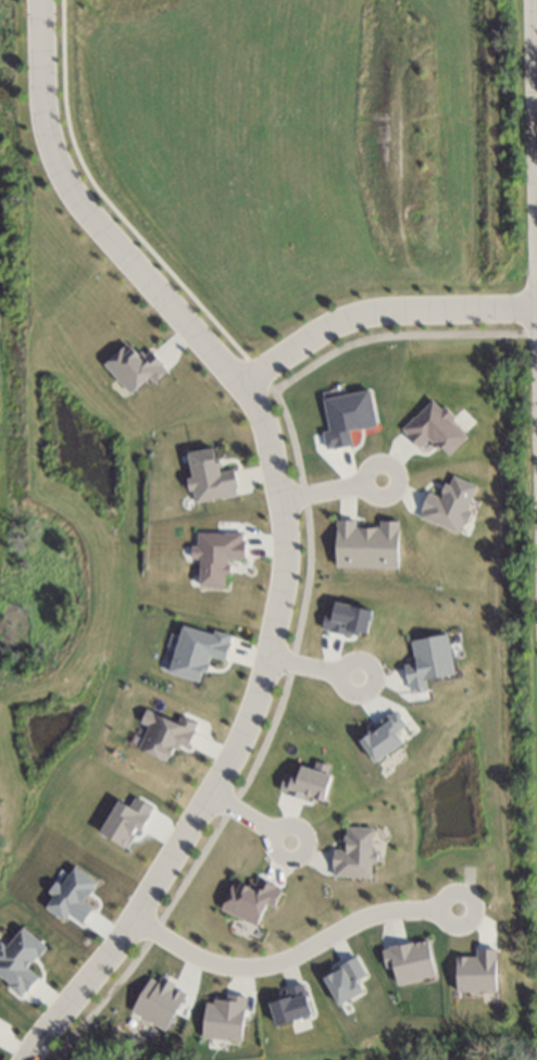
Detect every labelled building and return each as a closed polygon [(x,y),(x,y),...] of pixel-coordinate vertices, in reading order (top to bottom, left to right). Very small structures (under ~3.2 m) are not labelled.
[(149,377),(155,384),(169,370),(150,351),(143,357),(128,341),(103,365),(131,394),(149,377)] [(329,431),(323,432),(326,450),(353,445),(350,431),(377,426),(371,390),(324,398),(329,431)] [(468,437),(450,419),(453,416),(434,398),(402,430),(420,448),(430,439),(448,457),(468,437)] [(185,451),(210,447),(213,458),(217,457),(218,465),(216,465),(217,471),(232,467),(236,486),(234,486),(235,494),(193,501),(191,488),(187,489),(184,477),(190,475),(185,451)] [(419,514),(428,491),(440,496),(442,491),(441,490),(445,483),(448,484),(452,474),(476,485),(466,508),(472,510),(467,522),(463,520),(458,532),(419,514)] [(334,562),(334,515),(353,515),(353,523),(376,523),(377,515),(396,515),(396,563),(334,562)] [(200,586),(226,586),(226,574),(230,574),(230,559),(245,559),(245,532),(198,532),(198,545),(192,545),(192,558),(200,559),(200,586)] [(322,628),(367,637),(372,609),(335,602),(333,612),(325,611),(322,628)] [(200,682),(202,673),(207,674),(211,657),(226,661),(232,635),(214,630),(213,633),(182,625),(169,673),(200,682)] [(411,641),(415,663),(404,664),(409,691),(428,688),(426,680),(454,674),(447,634),(411,641)] [(138,750),(169,763),(177,744),(187,748),(198,723),(180,716),(177,722),(146,709),(140,723),(148,726),(138,750)] [(403,742),(396,732),(400,730),(389,716),(358,738),(376,762),(403,742)] [(323,803),(332,765),(315,761),(313,769),(300,766),(297,776),(284,773),(279,792),(323,803)] [(99,833),(127,849),(137,830),(140,831),(154,806),(135,796),(130,806),(118,800),(99,833)] [(333,849),(332,877),(371,877),(371,863),(377,863),(377,852),(372,852),(373,827),(344,827),(344,849),(333,849)] [(46,907),(64,920),(68,914),(83,924),(93,908),(84,902),(98,882),(75,866),(62,885),(56,882),(48,892),(53,896),(46,907)] [(254,924),(218,907),(232,880),(241,885),(245,878),(253,883),(255,876),(279,888),(272,906),(265,902),(254,924)] [(23,927),(8,946),(3,943),(0,947),(0,977),(24,996),(39,976),(30,969),(47,946),(23,927)] [(397,984),(437,976),(430,939),(382,948),(386,967),(393,966),(397,984)] [(496,948),(477,949),(477,956),(456,956),(457,992),(497,991),(496,948)] [(339,1006),(364,991),(358,980),(367,975),(357,957),(322,976),(339,1006)] [(168,1030),(187,990),(160,977),(158,982),(149,977),(132,1013),(168,1030)] [(312,1015),(305,988),(268,998),(276,1025),(312,1015)] [(242,1042),(247,996),(227,994),(227,1002),(206,1000),(202,1038),(242,1042)]
